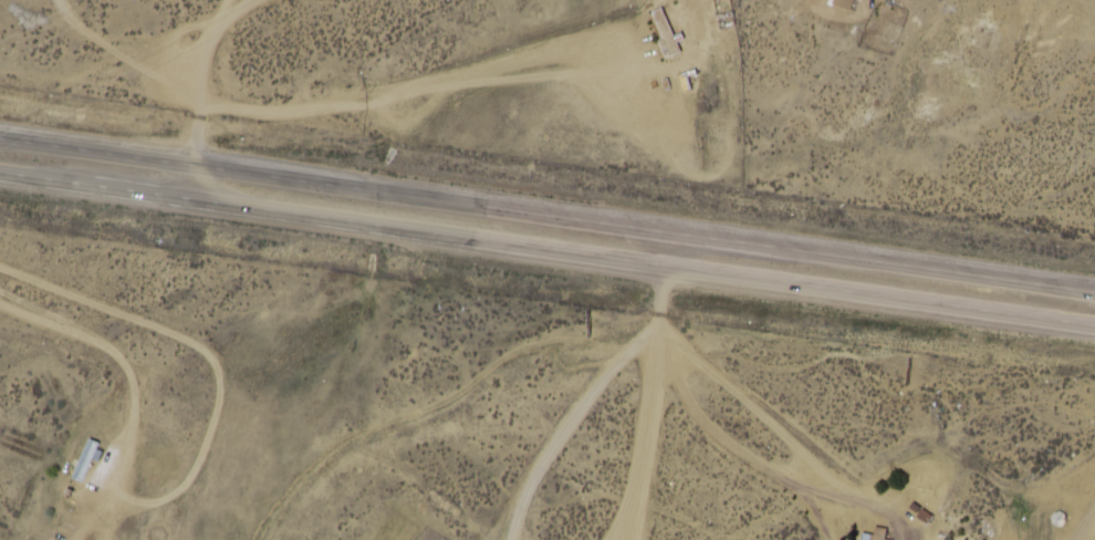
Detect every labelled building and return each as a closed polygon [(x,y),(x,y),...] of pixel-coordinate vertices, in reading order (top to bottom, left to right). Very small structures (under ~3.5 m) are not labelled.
[(832,5),(854,10),(856,0),(834,0),(832,5)] [(561,343),(574,343),(574,322),(561,322),(561,343)] [(87,441),(70,477),(83,483),(100,447),(87,441)]
